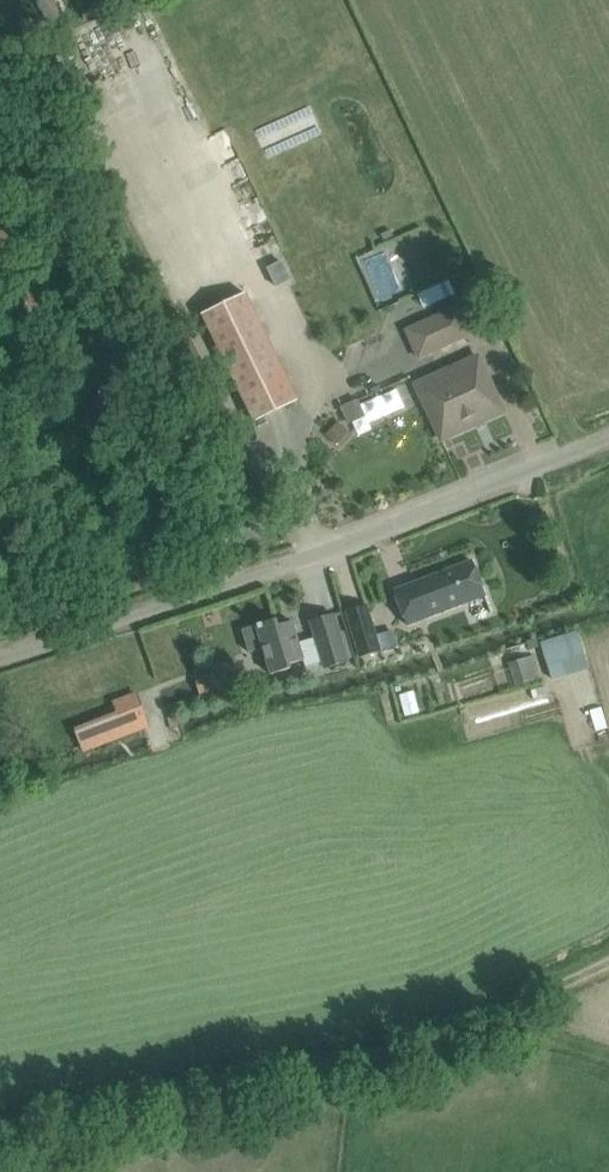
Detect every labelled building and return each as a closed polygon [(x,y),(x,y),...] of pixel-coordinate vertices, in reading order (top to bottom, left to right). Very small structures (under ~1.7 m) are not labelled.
[(49,25),(64,15),(55,0),(36,0),(34,2),(49,25)] [(267,267),(278,292),(298,284),(287,259),(267,267)] [(446,278),(415,292),(421,305),(452,292),(446,278)] [(203,313),(255,421),(299,400),(247,292),(203,313)] [(407,328),(420,357),(471,333),(459,305),(407,328)] [(505,411),(480,356),(417,384),(434,422),(443,418),(451,436),(505,411)] [(405,376),(340,406),(351,431),(417,401),(405,376)] [(486,595),(482,583),(473,561),(395,591),(408,625),(486,595)] [(348,611),(362,657),(381,651),(367,605),(348,611)] [(316,638),(300,642),(295,626),(280,630),(277,619),(243,629),(250,653),(263,649),(271,675),(291,669),(290,665),(307,660),(306,656),(321,651),(325,666),(348,659),(335,615),(311,622),(316,638)] [(588,668),(576,631),(541,642),(553,679),(569,675),(588,668)] [(509,661),(515,683),(540,675),(534,653),(509,661)] [(210,673),(195,677),(201,697),(216,692),(210,673)] [(115,704),(127,736),(148,728),(137,696),(115,704)]
